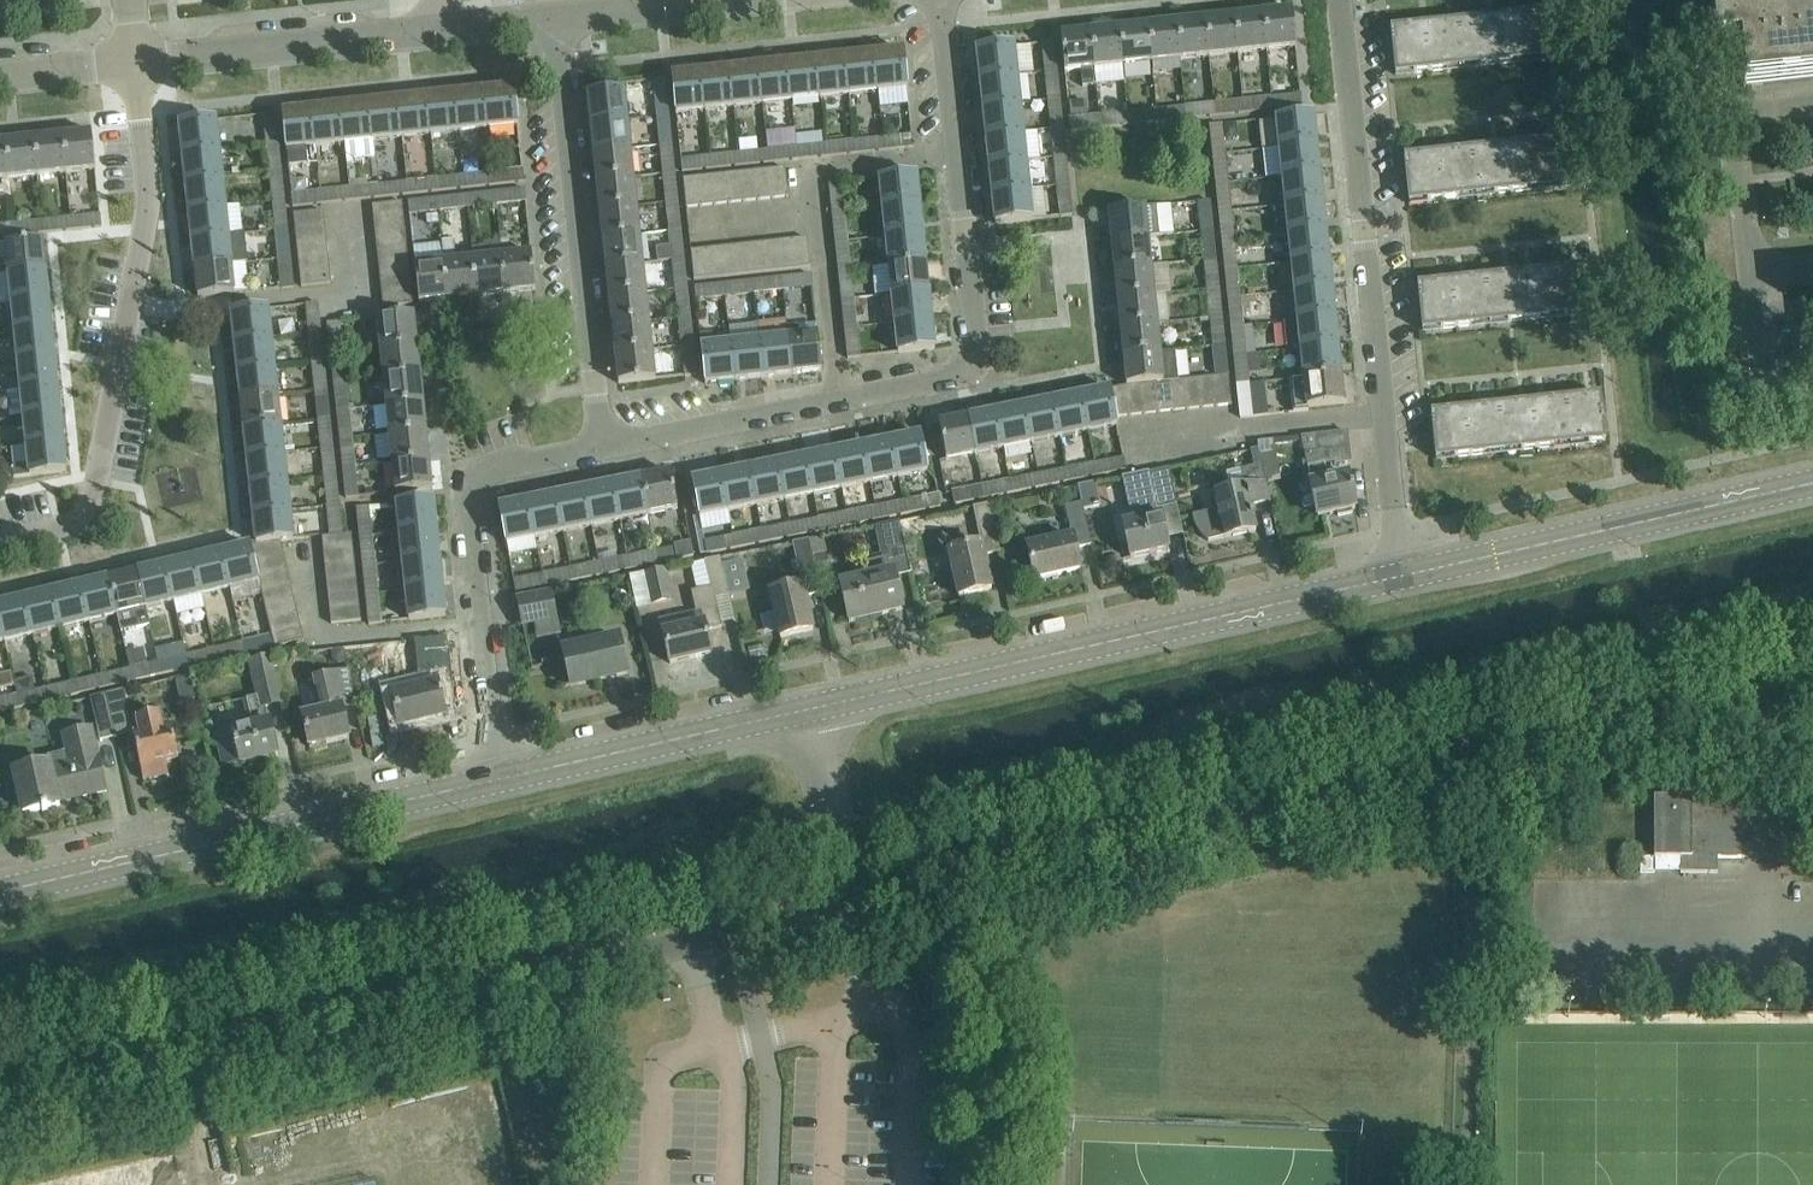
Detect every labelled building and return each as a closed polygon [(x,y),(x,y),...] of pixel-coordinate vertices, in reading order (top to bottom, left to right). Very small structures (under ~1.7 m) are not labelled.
[(1292,10),(1261,13),(1265,50),(1296,47),(1292,10)] [(1546,12),(1525,14),(1530,54),(1547,53),(1548,59),(1565,57),(1560,10),(1552,11),(1553,17),(1554,17),(1554,19),(1552,19),(1552,24),(1547,25),(1546,12)] [(1265,50),(1261,13),(1232,16),(1236,53),(1265,50)] [(1530,54),(1525,14),(1505,16),(1506,29),(1501,30),(1500,23),(1493,24),(1492,18),(1497,64),(1513,63),(1512,56),(1530,54)] [(1738,23),(1738,15),(1711,18),(1714,46),(1739,43),(1744,87),(1745,87),(1745,80),(1812,72),(1812,15),(1738,23)] [(1232,16),(1204,19),(1208,56),(1236,53),(1232,16)] [(1479,19),(1458,21),(1463,61),(1480,60),(1481,66),(1497,64),(1492,18),(1491,18),(1492,24),(1485,25),(1485,31),(1480,32),(1479,19)] [(1204,19),(1175,22),(1178,59),(1208,56),(1204,19)] [(1425,25),(1430,71),(1446,70),(1445,63),(1463,61),(1458,21),(1438,23),(1439,36),(1434,37),(1433,30),(1426,31),(1425,25)] [(1178,59),(1175,22),(1147,25),(1151,62),(1178,59)] [(1151,62),(1147,25),(1118,28),(1122,65),(1151,62)] [(1430,71),(1425,25),(1424,25),(1425,31),(1418,32),(1418,38),(1413,39),(1412,26),(1390,28),(1395,75),(1397,75),(1396,68),(1413,67),(1414,73),(1430,71)] [(1118,28),(1089,31),(1093,68),(1122,65),(1118,28)] [(1093,68),(1089,31),(1061,34),(1065,71),(1081,70),(1083,87),(1095,85),(1093,68)] [(1045,73),(1057,72),(1054,41),(1042,42),(1045,73)] [(980,80),(1017,76),(1014,45),(977,49),(980,80)] [(904,50),(875,54),(879,91),(906,88),(907,88),(904,50)] [(879,91),(875,54),(845,57),(849,94),(879,91)] [(845,57),(816,60),(820,97),(849,94),(845,57)] [(816,60),(788,63),(792,100),(820,97),(816,60)] [(788,63),(759,66),(763,103),(792,100),(788,63)] [(763,103),(759,66),(730,69),(734,106),(763,103)] [(730,69),(701,72),(705,109),(734,106),(730,69)] [(705,109),(701,72),(672,75),(676,112),(705,109)] [(1060,100),(1057,72),(1045,73),(1048,101),(1060,100)] [(1017,76),(980,80),(983,108),(1020,104),(1017,76)] [(657,117),(669,116),(666,85),(654,87),(657,117)] [(514,87),(484,91),(488,128),(518,124),(514,87)] [(906,88),(879,91),(881,107),(908,104),(906,88)] [(590,124),(628,120),(624,90),(587,94),(590,124)] [(488,128),(484,91),(456,93),(460,130),(488,128)] [(456,93),(428,97),(432,134),(460,130),(456,93)] [(1301,94),(1270,98),(1271,110),(1302,106),(1301,94)] [(428,97),(399,100),(403,137),(432,134),(428,97)] [(1270,98),(1241,101),(1242,113),(1271,110),(1270,98)] [(403,137),(399,100),(370,103),(374,140),(403,137)] [(1060,100),(1048,101),(1051,131),(1063,130),(1060,100)] [(1242,113),(1241,101),(1213,104),(1214,116),(1242,113)] [(374,140),(370,103),(341,106),(345,143),(374,140)] [(1023,134),(1020,104),(983,108),(986,138),(1023,134)] [(1214,116),(1213,104),(1183,107),(1185,119),(1214,116)] [(345,143),(341,106),(312,109),(316,146),(345,143)] [(1183,107),(1156,110),(1157,122),(1185,119),(1183,107)] [(312,109),(283,112),(287,149),(288,165),(307,163),(305,147),(316,146),(312,109)] [(1156,110),(1127,113),(1128,125),(1157,122),(1156,110)] [(267,143),(279,142),(275,113),(264,114),(267,143)] [(1128,125),(1127,113),(1098,116),(1099,128),(1128,125)] [(1279,148),(1316,144),(1313,114),(1276,119),(1279,148)] [(672,144),(669,116),(657,117),(660,145),(672,144)] [(1099,128),(1098,116),(1070,119),(1071,131),(1099,128)] [(182,152),(220,148),(216,119),(179,123),(182,152)] [(628,120),(590,124),(594,152),(631,148),(628,120)] [(1213,157),(1225,156),(1222,124),(1210,125),(1213,157)] [(1067,159),(1063,130),(1051,131),(1054,160),(1067,159)] [(92,132),(62,135),(66,172),(96,169),(92,132)] [(1023,134),(986,138),(989,167),(1026,163),(1023,134)] [(62,135),(33,138),(37,175),(66,172),(62,135)] [(884,138),(885,150),(913,146),(912,135),(884,138)] [(33,138),(3,142),(7,179),(37,175),(33,138)] [(884,138),(854,141),(855,153),(885,150),(884,138)] [(1559,140),(1539,142),(1543,182),(1560,180),(1561,187),(1578,185),(1573,138),(1566,139),(1566,145),(1568,145),(1568,147),(1565,147),(1566,152),(1561,153),(1559,140)] [(854,141),(825,144),(827,156),(855,153),(854,141)] [(279,142),(267,143),(270,172),(282,171),(279,142)] [(1543,182),(1539,142),(1518,144),(1520,157),(1515,158),(1514,151),(1507,152),(1506,146),(1505,146),(1510,192),(1527,190),(1526,184),(1543,182)] [(672,144),(660,145),(663,174),(675,173),(672,144)] [(827,156),(825,144),(797,147),(798,159),(827,156)] [(1316,144),(1279,148),(1282,177),(1319,173),(1316,144)] [(1492,147),(1472,149),(1476,189),(1493,188),(1494,194),(1510,192),(1505,146),(1505,152),(1498,153),(1499,159),(1494,160),(1492,147)] [(797,147),(768,150),(770,162),(798,159),(797,147)] [(220,148),(182,152),(186,181),(223,177),(220,148)] [(634,177),(631,148),(594,152),(597,181),(634,177)] [(1476,189),(1472,149),(1451,151),(1453,164),(1447,165),(1447,158),(1440,159),(1439,153),(1438,153),(1443,199),(1459,197),(1459,191),(1476,189)] [(768,150),(739,153),(740,165),(770,162),(768,150)] [(740,165),(739,153),(710,156),(711,168),(740,165)] [(1443,199),(1438,153),(1438,159),(1431,160),(1432,166),(1427,167),(1425,154),(1404,156),(1409,203),(1410,203),(1410,196),(1426,195),(1427,201),(1443,199)] [(711,168),(710,156),(681,159),(682,171),(711,168)] [(1225,156),(1213,157),(1216,186),(1228,185),(1225,156)] [(1070,187),(1067,159),(1054,160),(1058,189),(1070,187)] [(1029,192),(1026,163),(989,167),(992,196),(1029,192)] [(770,169),(773,198),(788,197),(785,168),(770,169)] [(770,169),(755,171),(759,200),(773,198),(770,169)] [(493,172),(494,185),(523,182),(522,170),(493,172)] [(282,171),(270,172),(273,200),(285,199),(282,171)] [(759,200),(755,171),(741,172),(744,201),(759,200)] [(493,172),(465,175),(466,188),(494,185),(493,172)] [(741,172),(727,174),(730,203),(744,201),(741,172)] [(678,200),(675,173),(663,174),(666,201),(678,200)] [(1323,202),(1319,173),(1282,177),(1285,206),(1323,202)] [(727,174),(712,176),(715,205),(730,203),(727,174)] [(466,188),(465,175),(436,178),(438,191),(466,188)] [(883,208),(920,204),(916,175),(879,179),(883,208)] [(698,177),(701,206),(715,205),(712,176),(698,177)] [(226,205),(223,177),(186,181),(189,209),(226,205)] [(637,204),(634,177),(597,181),(600,209),(637,204)] [(683,179),(686,208),(701,206),(698,177),(683,179)] [(438,191),(436,178),(408,181),(409,194),(438,191)] [(409,194),(408,181),(378,184),(380,197),(409,194)] [(833,213),(845,212),(842,183),(829,184),(833,213)] [(380,197),(378,184),(350,187),(351,200),(380,197)] [(1231,214),(1228,185),(1216,186),(1219,215),(1231,214)] [(351,200),(350,187),(321,190),(322,203),(351,200)] [(1072,215),(1070,187),(1058,189),(1060,216),(1072,215)] [(518,189),(495,192),(496,204),(512,202),(526,200),(525,188),(518,189)] [(322,203),(321,190),(291,193),(293,206),(322,203)] [(495,192),(467,195),(468,207),(496,204),(495,192)] [(1032,219),(1029,192),(992,196),(995,223),(1032,219)] [(467,195),(438,198),(440,210),(468,207),(467,195)] [(438,198),(408,201),(410,213),(440,210),(438,198)] [(288,228),(285,199),(273,200),(276,229),(288,228)] [(678,200),(666,201),(669,230),(681,229),(678,200)] [(374,219),(404,216),(402,201),(373,205),(374,219)] [(1201,232),(1213,230),(1210,201),(1198,202),(1201,232)] [(1326,230),(1323,202),(1285,206),(1288,234),(1326,230)] [(640,234),(637,204),(600,209),(603,238),(640,234)] [(920,204),(883,208),(886,238),(923,234),(920,204)] [(226,205),(189,209),(192,238),(229,234),(226,205)] [(1112,242),(1149,238),(1145,207),(1108,211),(1112,242)] [(295,227),(325,224),(323,209),(293,212),(295,227)] [(848,242),(845,212),(833,213),(836,243),(848,242)] [(100,214),(71,217),(72,229),(102,226),(100,214)] [(438,214),(426,215),(427,224),(439,223),(438,214)] [(1231,214),(1219,215),(1222,243),(1234,242),(1231,214)] [(404,216),(374,219),(376,234),(406,230),(404,216)] [(71,217),(42,220),(43,232),(72,229),(71,217)] [(42,220),(12,223),(13,235),(43,232),(42,220)] [(12,223),(0,225),(0,237),(13,235),(12,223)] [(325,224),(295,227),(296,242),(326,239),(325,224)] [(288,228),(276,229),(279,258),(291,257),(288,228)] [(681,229),(669,230),(672,259),(684,258),(681,229)] [(406,230),(376,234),(378,248),(407,245),(406,230)] [(1213,230),(1201,232),(1204,260),(1217,259),(1213,230)] [(1329,259),(1326,230),(1288,234),(1292,263),(1329,259)] [(192,238),(195,267),(232,263),(246,261),(243,233),(229,234),(192,238)] [(643,262),(640,234),(603,238),(606,266),(643,262)] [(926,262),(923,234),(886,238),(889,266),(926,262)] [(807,238),(793,239),(796,269),(811,267),(807,238)] [(1152,265),(1149,238),(1112,242),(1115,269),(1152,265)] [(326,239),(296,242),(298,257),(328,253),(326,239)] [(796,269),(793,239),(778,241),(782,270),(796,269)] [(7,272),(46,268),(43,240),(4,244),(7,272)] [(782,270),(778,241),(764,242),(767,272),(782,270)] [(767,272),(764,242),(749,244),(752,273),(767,272)] [(851,270),(848,242),(836,243),(839,272),(851,270)] [(1237,270),(1234,242),(1222,243),(1225,272),(1237,270)] [(752,273),(749,244),(735,246),(738,275),(752,273)] [(407,245),(378,248),(379,263),(409,259),(407,245)] [(477,296),(506,293),(502,256),(485,258),(483,246),(471,247),(473,259),(477,296)] [(735,246),(720,247),(723,277),(738,275),(735,246)] [(723,277),(720,247),(706,249),(709,278),(723,277)] [(709,278),(706,249),(691,251),(694,280),(709,278)] [(329,268),(328,253),(298,257),(300,271),(329,268)] [(502,256),(506,293),(536,290),(532,253),(502,256)] [(294,287),(291,257),(279,258),(282,288),(294,287)] [(684,258),(672,259),(676,288),(688,287),(684,258)] [(411,274),(409,259),(379,263),(381,277),(411,274)] [(473,259),(445,262),(449,299),(477,296),(473,259)] [(1217,259),(1204,260),(1207,289),(1220,288),(1217,259)] [(1329,259),(1292,263),(1295,292),(1332,288),(1329,259)] [(449,299),(445,262),(415,265),(419,302),(449,299)] [(646,291),(643,262),(606,266),(609,295),(646,291)] [(926,262),(889,266),(892,295),(929,291),(926,262)] [(1735,262),(1706,266),(1707,279),(1737,276),(1735,262)] [(232,263),(195,267),(198,297),(235,293),(232,263)] [(1155,295),(1152,265),(1115,269),(1118,298),(1155,295)] [(1573,268),(1552,270),(1557,310),(1574,308),(1575,315),(1592,313),(1587,266),(1579,267),(1580,273),(1581,273),(1581,275),(1579,275),(1579,280),(1574,281),(1573,268)] [(49,298),(46,268),(7,272),(10,302),(49,298)] [(329,268),(300,271),(301,286),(331,283),(329,268)] [(854,299),(851,270),(839,272),(842,300),(854,299)] [(1237,270),(1225,272),(1228,301),(1240,299),(1237,270)] [(1520,274),(1519,274),(1524,320),(1540,318),(1539,312),(1557,310),(1552,270),(1532,272),(1533,285),(1528,286),(1527,279),(1520,280),(1520,274)] [(412,288),(411,274),(381,277),(383,292),(412,288)] [(812,274),(782,277),(783,288),(813,285),(812,274)] [(1524,320),(1519,274),(1518,274),(1519,280),(1512,281),(1512,287),(1507,288),(1506,275),(1485,277),(1490,317),(1507,316),(1508,322),(1524,320)] [(783,288),(782,277),(752,279),(753,291),(783,288)] [(1452,281),(1457,327),(1473,326),(1472,319),(1490,317),(1485,277),(1465,279),(1466,292),(1461,293),(1460,286),(1453,287),(1452,281)] [(753,291),(752,279),(723,282),(724,294),(753,291)] [(1457,327),(1452,281),(1451,281),(1452,287),(1445,288),(1446,294),(1440,295),(1439,282),(1418,284),(1423,331),(1424,331),(1423,324),(1440,323),(1440,329),(1457,327)] [(724,294),(723,282),(695,285),(696,296),(724,294)] [(691,315),(688,287),(676,288),(679,316),(691,315)] [(414,303),(412,288),(383,292),(384,307),(414,303)] [(1223,316),(1220,288),(1207,289),(1211,318),(1223,316)] [(1332,288),(1295,292),(1298,320),(1335,316),(1332,288)] [(649,319),(646,291),(609,295),(612,323),(649,319)] [(932,320),(929,291),(892,295),(895,324),(932,320)] [(1155,295),(1118,298),(1121,327),(1158,323),(1155,295)] [(52,327),(49,298),(10,302),(14,331),(52,327)] [(854,299),(842,300),(845,329),(857,328),(854,299)] [(1243,328),(1240,299),(1228,301),(1231,329),(1243,328)] [(309,333),(321,331),(318,302),(306,304),(309,333)] [(235,341),(272,337),(269,308),(231,312),(235,341)] [(380,347),(417,343),(414,314),(377,318),(380,347)] [(694,344),(691,315),(679,316),(682,345),(694,344)] [(1223,316),(1211,318),(1214,347),(1226,345),(1223,316)] [(1338,345),(1335,316),(1298,320),(1301,349),(1338,345)] [(652,348),(649,319),(612,323),(615,352),(652,348)] [(935,349),(932,320),(895,324),(898,353),(935,349)] [(330,353),(343,351),(340,322),(327,323),(330,353)] [(1158,323),(1121,327),(1124,357),(1161,353),(1158,323)] [(1290,323),(1274,325),(1277,346),(1292,344),(1290,323)] [(788,338),(791,374),(822,371),(818,334),(799,336),(798,325),(787,326),(788,338)] [(52,327),(14,331),(17,359),(55,355),(52,327)] [(860,357),(857,328),(845,329),(848,358),(860,357)] [(1243,328),(1231,329),(1234,358),(1246,356),(1243,328)] [(325,360),(321,331),(309,333),(312,361),(325,360)] [(272,337),(235,341),(238,370),(275,366),(272,337)] [(788,338),(759,341),(763,377),(791,374),(788,338)] [(759,341),(730,344),(734,380),(763,377),(759,341)] [(420,372),(417,343),(380,347),(383,376),(420,372)] [(697,375),(694,344),(682,345),(685,376),(697,375)] [(734,380),(730,344),(701,347),(705,383),(734,380)] [(1226,345),(1214,347),(1217,375),(1229,374),(1226,345)] [(1341,374),(1338,345),(1301,349),(1304,378),(1341,374)] [(656,379),(652,348),(615,352),(619,383),(656,379)] [(343,351),(330,353),(334,382),(346,380),(343,351)] [(1124,357),(1127,385),(1142,383),(1156,382),(1171,380),(1178,379),(1175,351),(1161,353),(1124,357)] [(55,355),(17,359),(20,388),(58,384),(55,355)] [(1246,356),(1234,358),(1237,386),(1249,384),(1246,356)] [(328,388),(325,360),(312,361),(315,389),(328,388)] [(275,366),(238,370),(241,397),(278,393),(275,366)] [(420,372),(383,376),(386,405),(423,402),(420,372)] [(1229,374),(1217,375),(1214,376),(1217,406),(1232,404),(1229,374)] [(1341,374),(1304,378),(1289,380),(1292,411),(1307,409),(1307,407),(1344,403),(1341,374)] [(1214,376),(1200,377),(1203,408),(1217,406),(1214,376)] [(1200,377),(1185,379),(1188,409),(1203,408),(1200,377)] [(1178,379),(1171,380),(1174,411),(1188,409),(1185,379),(1178,379)] [(349,409),(346,380),(334,382),(337,411),(349,409)] [(1174,411),(1171,380),(1156,382),(1159,412),(1174,411)] [(1156,382),(1142,383),(1145,414),(1159,412),(1156,382)] [(1142,383),(1127,385),(1130,415),(1145,414),(1142,383)] [(58,384),(20,388),(23,417),(61,413),(58,384)] [(1252,415),(1249,384),(1237,386),(1240,417),(1252,415)] [(1130,415),(1127,385),(1110,388),(1116,417),(1130,415)] [(331,418),(328,388),(315,389),(319,419),(331,418)] [(1110,388),(1079,395),(1087,432),(1118,425),(1116,417),(1110,388)] [(281,422),(278,393),(241,397),(244,426),(281,422)] [(1586,396),(1566,398),(1570,438),(1587,437),(1588,443),(1605,441),(1600,394),(1593,395),(1593,401),(1595,401),(1595,403),(1592,404),(1593,409),(1588,409),(1586,396)] [(1079,395),(1051,400),(1059,438),(1087,432),(1079,395)] [(1570,438),(1566,398),(1545,400),(1547,413),(1542,414),(1541,408),(1534,408),(1533,402),(1532,402),(1537,448),(1554,446),(1553,440),(1570,438)] [(1059,438),(1051,400),(1022,406),(1031,444),(1059,438)] [(423,402),(386,405),(389,434),(426,430),(423,402)] [(1519,403),(1499,405),(1503,445),(1520,444),(1521,450),(1537,448),(1532,402),(1533,409),(1525,409),(1526,416),(1521,416),(1519,403)] [(1466,409),(1465,409),(1470,455),(1487,454),(1486,447),(1503,445),(1499,405),(1478,407),(1480,421),(1475,421),(1474,415),(1467,416),(1466,409)] [(1022,406),(995,412),(1003,450),(1031,444),(1022,406)] [(352,438),(349,409),(337,411),(340,439),(352,438)] [(1470,455),(1465,409),(1465,415),(1458,416),(1459,422),(1454,423),(1452,410),(1431,412),(1436,459),(1437,459),(1436,453),(1453,451),(1454,457),(1470,455)] [(1003,450),(995,412),(966,418),(975,456),(1003,450)] [(64,442),(61,413),(23,417),(26,446),(64,442)] [(331,418),(319,419),(322,447),(334,446),(331,418)] [(975,456),(966,418),(939,424),(946,462),(975,456)] [(281,422),(244,426),(247,455),(284,451),(281,422)] [(429,459),(426,430),(389,434),(392,463),(429,459)] [(1347,432),(1301,436),(1311,483),(1310,483),(1317,517),(1355,508),(1352,491),(1353,491),(1352,487),(1351,487),(1348,475),(1328,479),(1325,465),(1322,453),(1349,450),(1347,432)] [(921,434),(891,440),(899,477),(928,472),(921,434)] [(352,438),(340,439),(343,469),(355,467),(352,438)] [(891,440),(863,446),(870,483),(899,477),(891,440)] [(64,442),(26,446),(28,464),(13,466),(14,477),(67,472),(64,442)] [(337,475),(334,446),(322,447),(325,477),(337,475)] [(863,446),(834,452),(841,489),(870,483),(863,446)] [(1349,450),(1322,453),(1325,465),(1350,463),(1349,450)] [(284,451),(247,455),(250,485),(287,481),(284,451)] [(1258,451),(1251,452),(1255,466),(1262,465),(1258,451)] [(841,489),(834,452),(806,457),(813,494),(841,489)] [(806,457),(777,463),(784,500),(813,494),(806,457)] [(1124,457),(1101,462),(1103,474),(1127,469),(1124,457)] [(429,459),(392,463),(395,492),(432,488),(429,459)] [(1277,461),(1263,465),(1266,479),(1280,475),(1277,461)] [(784,500),(777,463),(748,469),(756,506),(784,500)] [(1066,469),(1068,481),(1096,475),(1094,463),(1066,469)] [(1218,510),(1193,516),(1196,525),(1201,534),(1209,541),(1256,530),(1250,504),(1270,500),(1262,465),(1255,466),(1241,470),(1245,488),(1215,495),(1218,510)] [(355,467),(343,469),(346,497),(358,496),(355,467)] [(1135,521),(1123,524),(1130,558),(1169,550),(1161,514),(1159,515),(1158,510),(1177,505),(1169,468),(1147,473),(1153,496),(1130,501),(1135,521)] [(756,506),(748,469),(720,474),(728,511),(756,506)] [(1037,475),(1039,487),(1068,481),(1066,469),(1037,475)] [(671,472),(641,478),(648,514),(678,508),(671,472)] [(728,511),(720,474),(692,480),(700,517),(728,511)] [(340,504),(337,475),(325,477),(328,505),(340,504)] [(1009,481),(1011,493),(1039,487),(1037,475),(1009,481)] [(648,514),(641,478),(612,484),(620,520),(648,514)] [(291,510),(287,481),(250,485),(253,514),(291,510)] [(981,487),(983,498),(1011,493),(1009,481),(981,487)] [(620,520),(612,484),(584,490),(591,526),(620,520)] [(952,492),(955,504),(983,498),(981,487),(952,492)] [(584,490),(555,496),(563,532),(591,526),(584,490)] [(563,532),(555,496),(527,501),(534,538),(563,532)] [(904,502),(906,514),(935,508),(933,496),(904,502)] [(400,533),(437,529),(434,499),(396,503),(400,533)] [(534,538),(527,501),(499,507),(507,543),(534,538)] [(875,508),(878,520),(906,514),(904,502),(875,508)] [(1091,545),(1086,522),(1082,502),(1064,506),(1071,538),(1027,548),(1034,580),(1080,569),(1075,549),(1091,545)] [(360,537),(372,536),(370,519),(375,519),(374,511),(394,509),(393,503),(369,506),(357,507),(360,537)] [(340,504),(328,505),(331,535),(343,534),(340,504)] [(1000,552),(995,528),(989,504),(972,508),(980,544),(949,551),(959,596),(992,589),(984,555),(1000,552)] [(846,514),(849,526),(878,520),(875,508),(846,514)] [(294,539),(291,510),(253,514),(257,544),(280,541),(294,539)] [(818,520),(821,531),(849,526),(846,514),(818,520)] [(789,526),(792,537),(821,531),(818,520),(789,526)] [(877,526),(884,556),(867,560),(871,576),(841,583),(850,621),(902,609),(895,576),(913,572),(901,520),(877,526)] [(761,531),(763,543),(792,537),(789,526),(761,531)] [(440,557),(437,529),(400,533),(403,561),(440,557)] [(733,537),(735,549),(763,543),(761,531),(733,537)] [(343,534),(331,535),(322,536),(324,551),(354,548),(352,533),(343,534)] [(375,564),(372,536),(360,537),(363,565),(375,564)] [(705,543),(707,555),(735,549),(733,537),(705,543)] [(821,538),(809,540),(816,569),(818,578),(830,575),(825,557),(821,538)] [(818,578),(816,569),(809,540),(809,539),(792,543),(802,584),(770,591),(780,637),(813,630),(805,596),(821,593),(818,578)] [(257,544),(251,545),(255,562),(284,555),(280,541),(257,544)] [(656,551),(658,563),(694,556),(691,544),(656,551)] [(255,562),(251,545),(222,552),(231,587),(259,580),(258,576),(255,562)] [(355,562),(354,548),(324,551),(325,565),(355,562)] [(658,563),(656,551),(627,557),(630,569),(658,563)] [(231,587),(222,552),(194,558),(202,594),(231,587)] [(284,555),(255,562),(258,576),(287,569),(284,555)] [(697,612),(660,621),(663,632),(664,640),(670,663),(711,653),(706,629),(722,626),(715,598),(729,595),(723,571),(720,556),(705,560),(711,586),(692,591),(697,612)] [(440,557),(403,561),(406,591),(443,587),(440,557)] [(627,557),(599,563),(601,575),(630,569),(627,557)] [(194,558),(166,565),(174,600),(202,594),(194,558)] [(355,562),(325,565),(327,580),(357,577),(355,562)] [(601,575),(599,563),(570,568),(573,580),(601,575)] [(378,594),(375,564),(363,565),(366,595),(378,594)] [(174,600),(166,565),(138,571),(147,607),(174,600)] [(573,580),(570,568),(542,574),(544,586),(573,580)] [(287,569),(258,576),(259,580),(261,590),(290,583),(287,569)] [(138,571),(110,578),(118,613),(147,607),(138,571)] [(649,575),(656,604),(670,600),(664,572),(649,575)] [(544,586),(542,574),(514,580),(516,592),(544,586)] [(358,591),(357,577),(327,580),(328,594),(358,591)] [(110,578),(82,585),(90,620),(118,613),(110,578)] [(290,583),(261,590),(265,604),(294,597),(290,583)] [(82,585),(53,591),(61,627),(90,620),(82,585)] [(443,587),(406,591),(409,620),(446,616),(443,587)] [(61,627),(53,591),(25,598),(33,633),(61,627)] [(358,591),(328,594),(330,609),(360,606),(358,591)] [(541,593),(517,598),(521,614),(523,625),(533,623),(557,618),(551,591),(541,593)] [(378,594),(366,595),(369,624),(381,623),(378,594)] [(297,612),(294,597),(265,604),(268,618),(297,612)] [(0,604),(0,622),(4,640),(33,633),(25,598),(0,604)] [(360,606),(330,609),(332,623),(362,620),(360,606)] [(300,626),(297,612),(268,618),(271,633),(300,626)] [(300,626),(271,633),(272,636),(275,647),(304,640),(300,626)] [(272,636),(244,643),(247,657),(275,650),(275,647),(272,636)] [(422,687),(392,694),(399,726),(445,715),(443,706),(455,703),(448,637),(417,641),(422,687)] [(619,638),(563,651),(571,686),(627,673),(619,638)] [(247,657),(244,643),(216,650),(219,664),(247,657)] [(191,670),(188,656),(185,657),(183,648),(158,654),(160,663),(159,663),(163,677),(191,670)] [(344,649),(331,651),(335,658),(339,661),(347,662),(344,649)] [(216,650),(188,656),(191,670),(219,664),(216,650)] [(270,655),(249,660),(258,697),(247,700),(254,726),(233,730),(233,732),(217,736),(224,766),(241,762),(241,764),(277,755),(265,706),(281,702),(270,655)] [(163,677),(159,663),(132,669),(135,683),(163,677)] [(132,669),(103,676),(107,690),(135,683),(132,669)] [(1,674),(5,688),(14,686),(11,671),(1,674)] [(323,707),(324,710),(302,715),(309,747),(349,737),(342,705),(356,702),(349,671),(314,679),(316,688),(317,688),(322,707),(323,707)] [(103,676),(75,683),(78,697),(107,690),(103,676)] [(31,681),(15,685),(18,696),(21,710),(50,703),(47,689),(34,692),(31,681)] [(75,683),(47,689),(50,703),(78,697),(75,683)] [(171,724),(162,726),(159,712),(131,719),(124,690),(107,694),(117,737),(133,733),(144,780),(168,775),(165,761),(179,757),(171,724)] [(107,694),(91,698),(95,717),(101,740),(117,737),(107,694)] [(17,696),(0,700),(0,715),(21,710),(18,696),(17,696)] [(50,763),(14,771),(23,812),(23,814),(60,805),(58,797),(82,792),(83,796),(106,791),(100,767),(92,728),(64,735),(67,751),(48,755),(50,763)] [(1744,858),(1744,821),(1744,797),(1654,797),(1654,816),(1654,858),(1681,858),(1681,873),(1718,873),(1718,858),(1744,858)]
